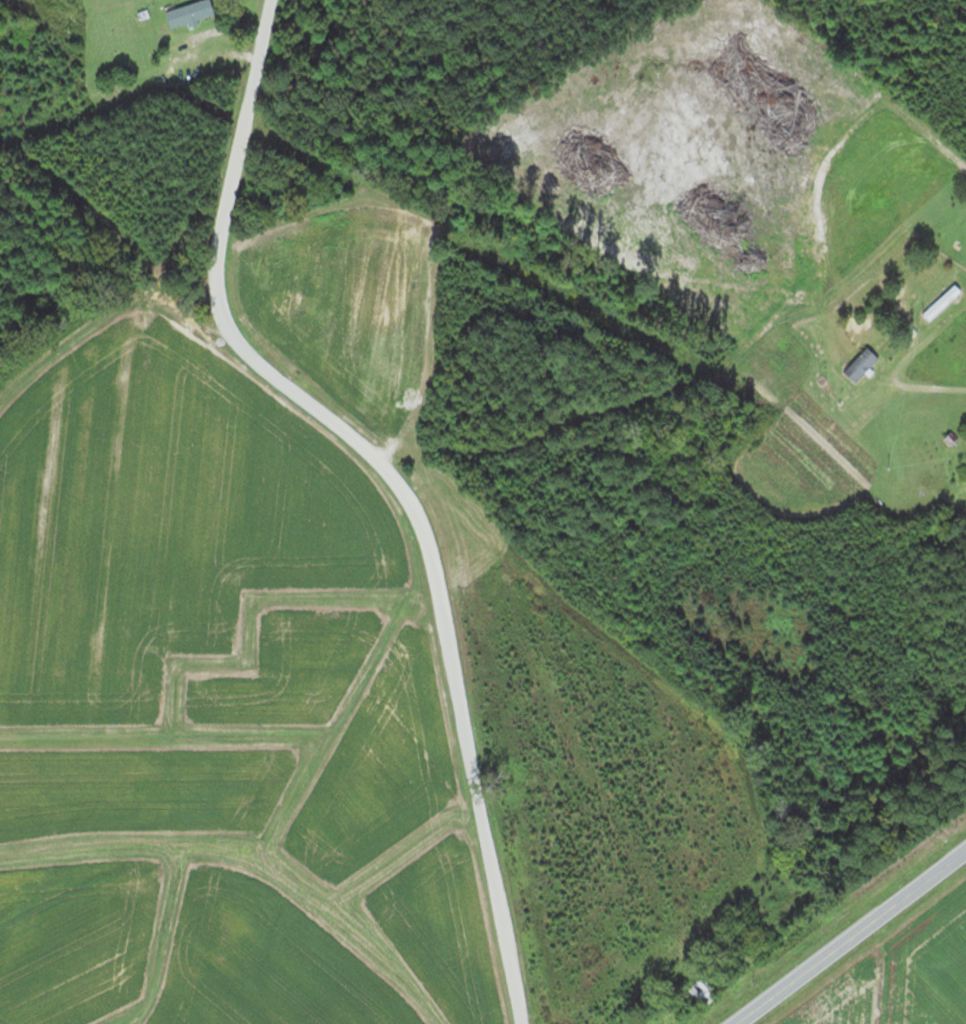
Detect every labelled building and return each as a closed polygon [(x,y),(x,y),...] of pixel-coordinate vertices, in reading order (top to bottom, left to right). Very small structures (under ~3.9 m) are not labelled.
[(167,10),(171,29),(217,17),(212,0),(209,0),(167,10)] [(924,313),(929,319),(961,291),(956,285),(924,313)] [(843,371),(855,383),(880,359),(868,346),(843,371)] [(685,992),(702,1008),(718,991),(701,975),(685,992)]
